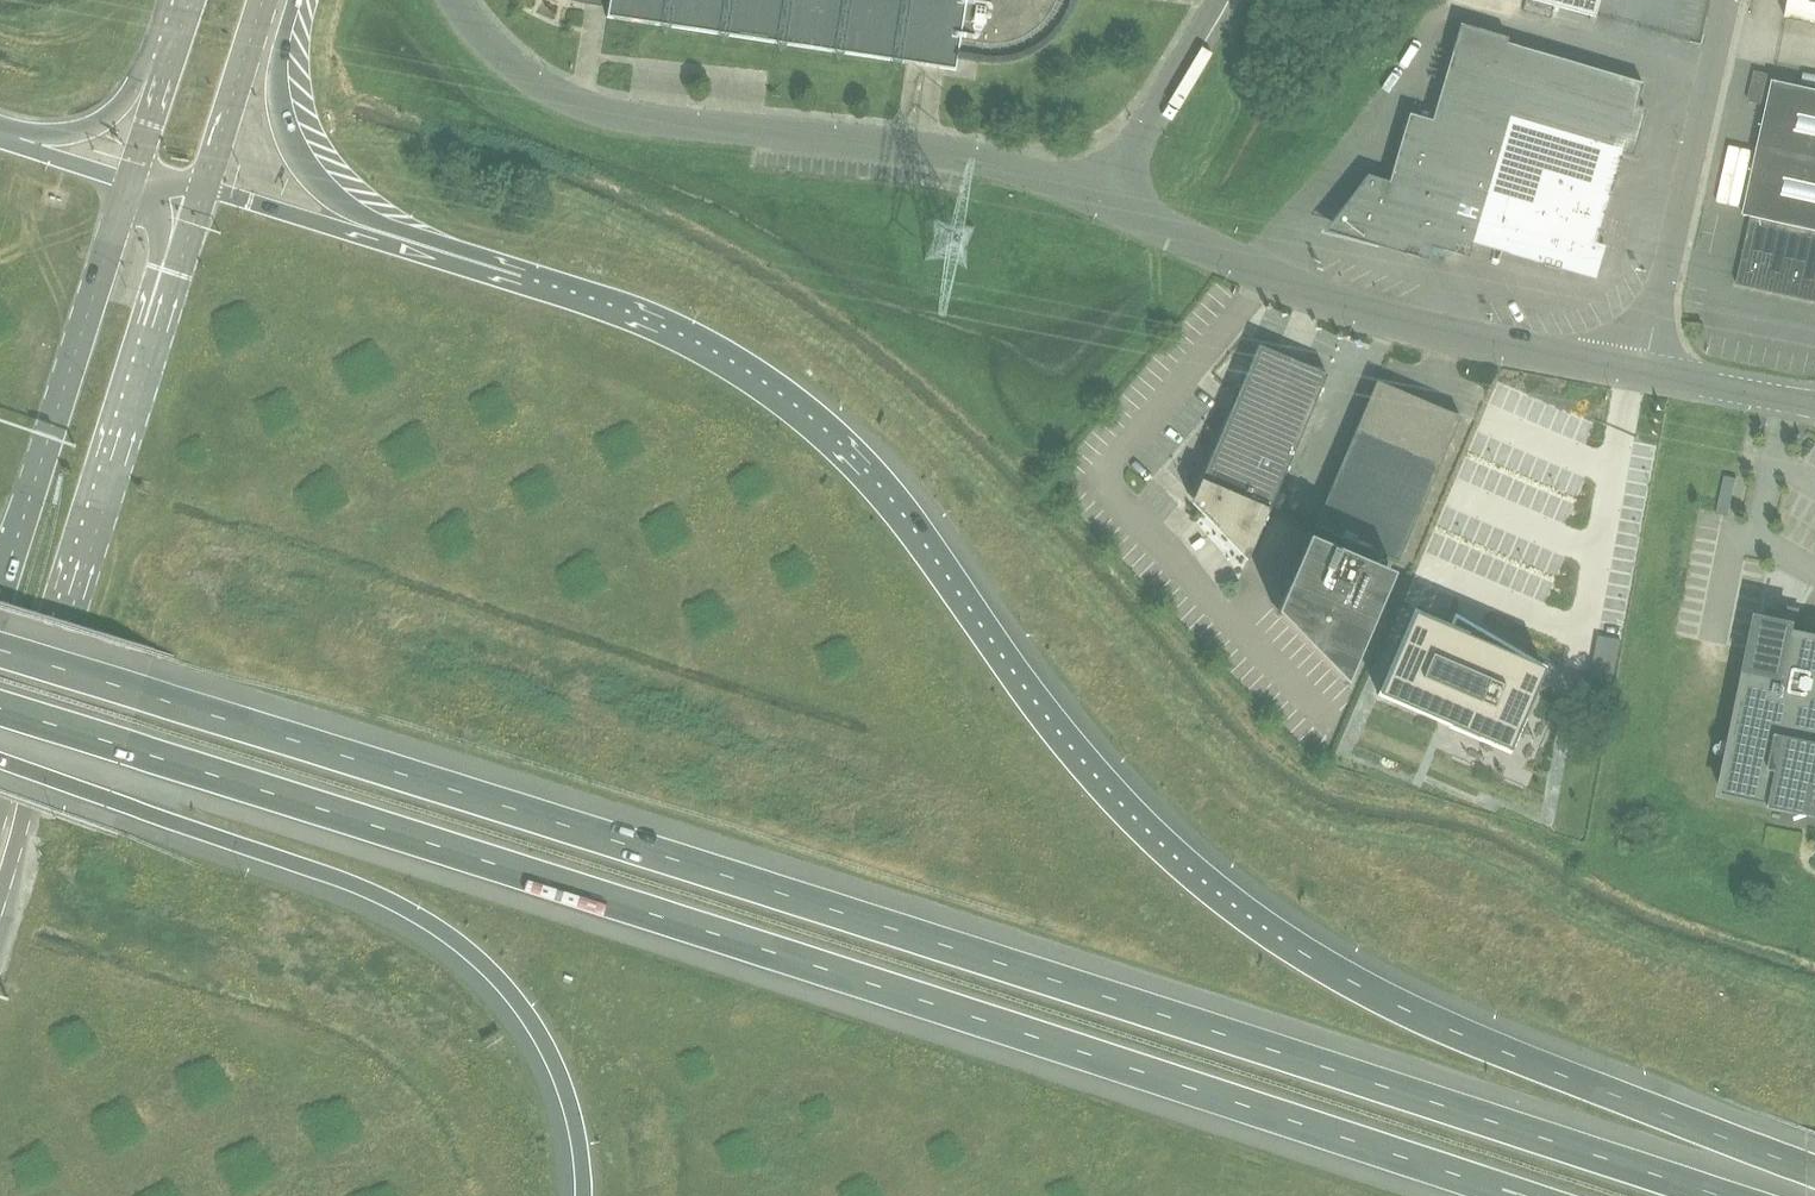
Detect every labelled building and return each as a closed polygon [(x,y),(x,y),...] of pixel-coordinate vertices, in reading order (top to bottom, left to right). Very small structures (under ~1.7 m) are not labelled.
[(1037,52),(1039,51),(1038,51),(1042,49),(1049,43),(1051,42),(1055,37),(1060,32),(1060,33),(1061,31),(1065,25),(1068,20),(1069,20),(1070,18),(1069,18),(1071,14),(1073,10),(1074,6),(1075,6),(1076,4),(1075,4),(1076,0),(609,0),(607,17),(955,70),(958,55),(978,58),(977,63),(983,64),(988,64),(993,64),(993,65),(995,65),(995,64),(1002,64),(1008,63),(1011,63),(1010,63),(1017,61),(1023,59),(1025,58),(1029,56),(1037,52)] [(1592,13),(1596,0),(1542,0),(1592,13)] [(1785,19),(1814,24),(1814,0),(1789,0),(1785,19)] [(1433,116),(1505,138),(1523,143),(1549,55),(1506,42),(1507,38),(1460,24),(1433,116)] [(1523,143),(1617,172),(1622,153),(1632,156),(1646,108),(1636,105),(1643,83),(1549,55),(1523,143)] [(1774,80),(1744,214),(1752,216),(1737,284),(1814,301),(1814,89),(1774,80)] [(1474,233),(1476,234),(1505,138),(1433,116),(1432,120),(1409,113),(1389,181),(1373,176),(1335,227),(1429,256),(1432,246),(1468,256),(1474,233)] [(1523,143),(1505,138),(1476,234),(1508,244),(1505,254),(1596,281),(1606,245),(1596,242),(1617,172),(1523,143)] [(1327,374),(1258,345),(1191,502),(1247,560),(1327,374)] [(1381,382),(1376,380),(1314,526),(1398,562),(1460,416),(1456,414),(1454,418),(1379,386),(1381,382)] [(1308,536),(1276,612),(1346,684),(1393,573),(1308,536)] [(1809,812),(1814,813),(1814,636),(1794,632),(1799,609),(1780,605),(1777,620),(1760,616),(1723,794),(1773,805),(1773,808),(1808,815),(1809,812)] [(1413,612),(1378,694),(1509,750),(1544,668),(1457,617),(1457,616),(1456,615),(1450,627),(1413,612)] [(1592,670),(1613,674),(1620,639),(1599,635),(1592,670)]
